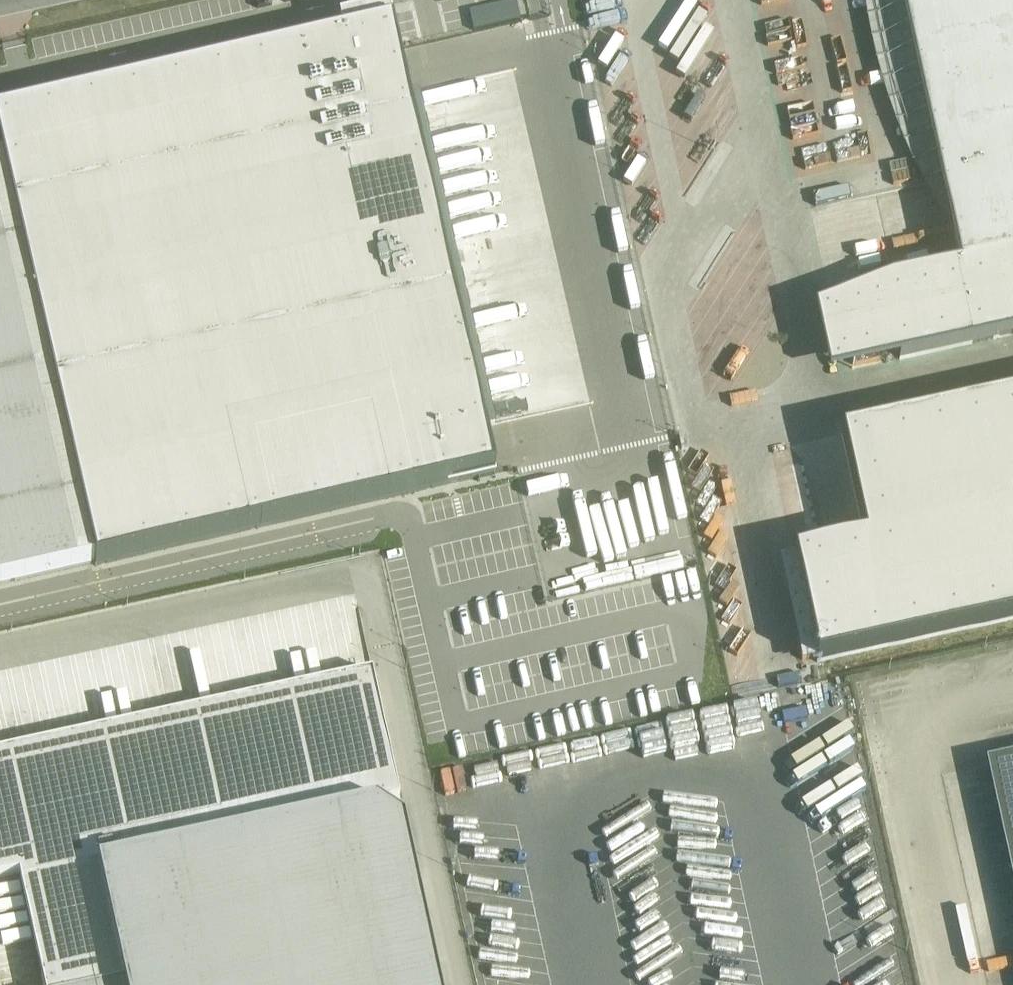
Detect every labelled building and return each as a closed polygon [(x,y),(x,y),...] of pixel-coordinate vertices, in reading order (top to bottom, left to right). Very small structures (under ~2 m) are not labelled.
[(960,265),(956,266),(973,343),(1012,334),(1012,0),(902,0),(960,265)] [(759,4),(787,163),(807,159),(779,1),(759,4)] [(94,562),(95,567),(496,473),(485,428),(495,426),(418,91),(408,93),(397,48),(396,48),(391,25),(389,20),(344,30),(346,35),(0,115),(0,150),(3,161),(0,161),(0,584),(94,562)] [(794,555),(819,660),(1012,618),(1012,397),(841,434),(864,540),(794,555)] [(404,822),(376,803),(399,798),(400,798),(400,797),(372,672),(370,673),(0,753),(0,877),(19,872),(44,984),(439,984),(404,822)] [(990,764),(1012,870),(1012,759),(990,764)]
